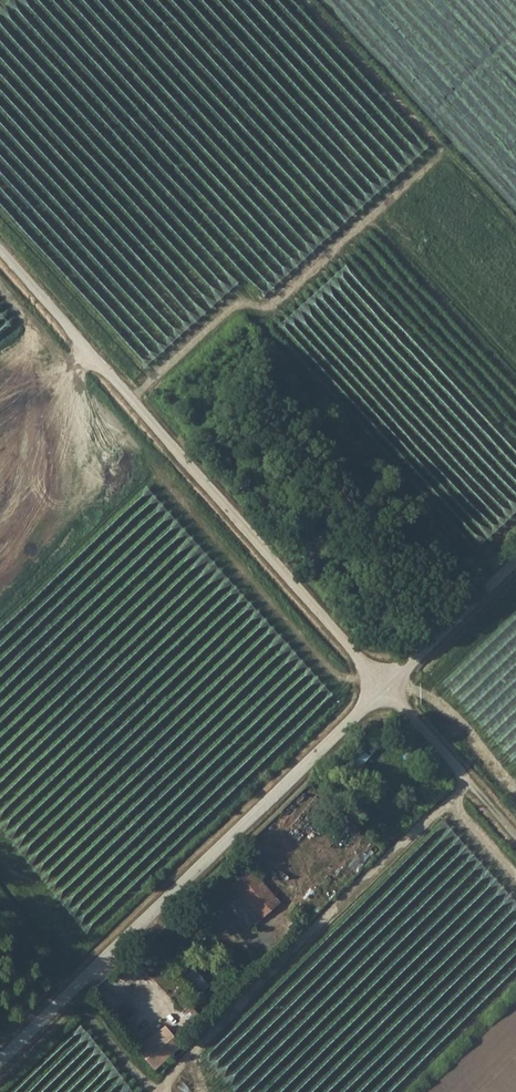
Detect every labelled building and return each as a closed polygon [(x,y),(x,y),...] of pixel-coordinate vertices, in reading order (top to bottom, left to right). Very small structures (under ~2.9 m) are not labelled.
[(250,867),(232,884),(242,894),(234,901),(257,925),(283,900),(250,867)] [(140,1047),(158,1067),(184,1045),(166,1025),(140,1047)]
